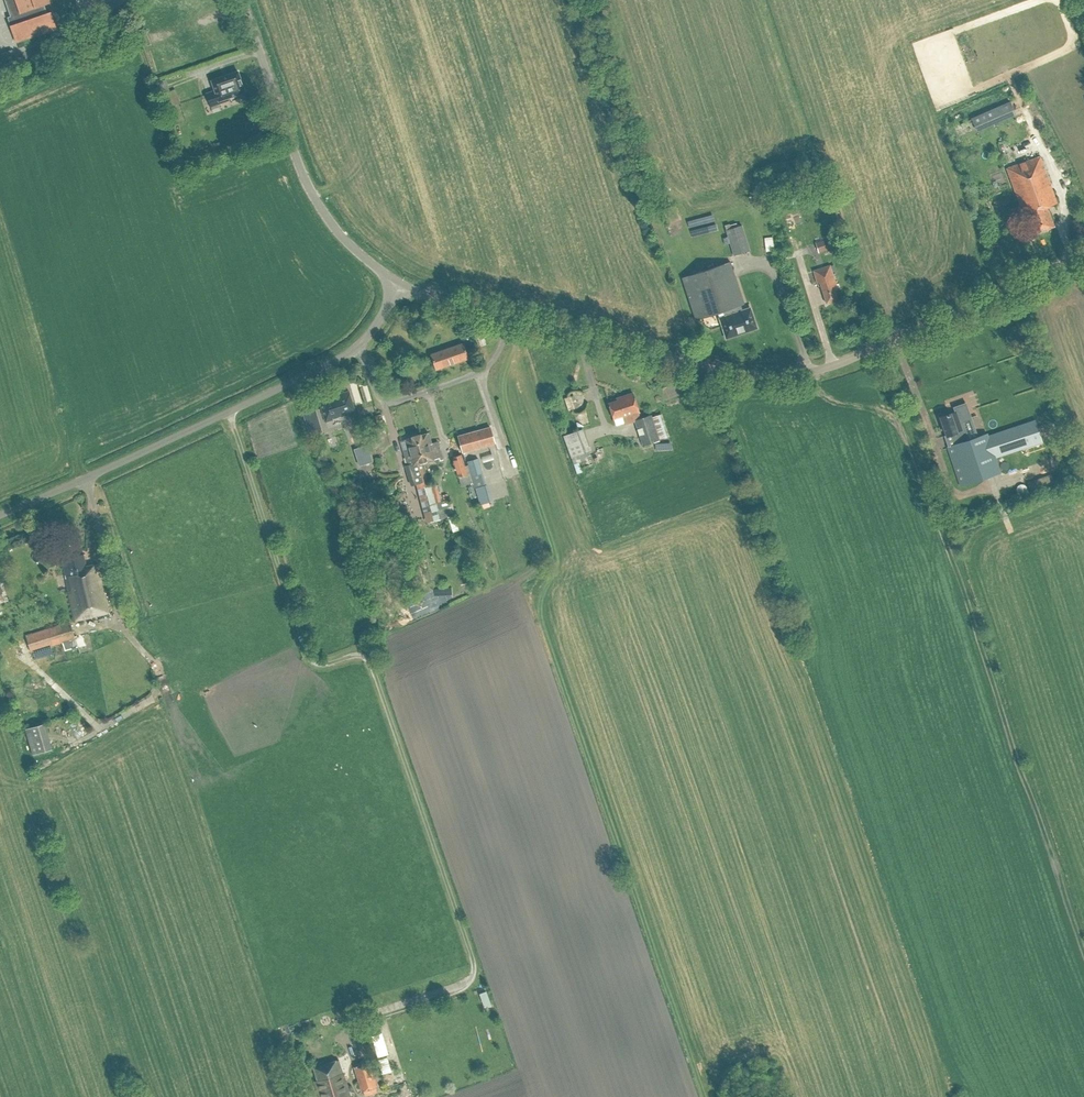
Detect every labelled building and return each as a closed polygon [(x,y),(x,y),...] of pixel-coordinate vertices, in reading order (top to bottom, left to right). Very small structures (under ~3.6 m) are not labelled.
[(13,24),(10,25),(16,42),(56,28),(51,11),(47,13),(44,5),(52,2),(51,0),(5,0),(13,24)] [(0,55),(0,69),(17,63),(12,51),(0,55)] [(229,99),(228,97),(245,91),(238,71),(211,80),(215,90),(206,93),(210,106),(229,99)] [(159,97),(164,110),(167,109),(181,104),(176,91),(163,95),(159,97)] [(971,119),(977,132),(1016,115),(1010,102),(971,119)] [(1048,208),(1056,205),(1039,156),(1006,167),(1024,216),(1026,215),(1032,234),(1054,226),(1048,208)] [(726,231),(734,256),(750,251),(742,226),(737,227),(736,224),(729,226),(730,229),(726,231)] [(832,236),(815,242),(819,252),(835,247),(832,236)] [(737,306),(743,304),(730,262),(682,277),(695,320),(722,311),(724,316),(719,318),(726,338),(756,328),(750,308),(739,312),(737,306)] [(825,304),(838,299),(834,289),(837,288),(830,266),(812,272),(816,283),(818,282),(825,304)] [(476,337),(480,347),(488,345),(484,334),(476,337)] [(463,343),(431,354),(436,369),(468,358),(463,343)] [(575,392),(579,403),(595,397),(590,386),(575,392)] [(355,412),(349,391),(319,400),(325,421),(355,412)] [(638,419),(636,414),(639,413),(632,392),(620,396),(621,399),(608,403),(614,419),(622,416),(625,423),(633,420),(634,420),(638,419)] [(564,399),(568,412),(574,410),(574,409),(578,408),(574,396),(570,397),(564,399)] [(1042,442),(1035,420),(988,435),(988,434),(968,440),(963,424),(972,421),(966,402),(952,407),(954,412),(940,417),(946,436),(950,434),(953,444),(947,447),(960,486),(1000,472),(995,457),(1042,442)] [(323,431),(316,410),(301,414),(308,436),(323,431)] [(651,414),(638,419),(634,420),(643,446),(652,443),(660,440),(652,417),(651,414)] [(584,452),(603,444),(593,421),(574,429),(584,452)] [(471,449),(475,448),(495,442),(490,427),(471,433),(458,436),(462,451),(471,449)] [(421,434),(424,445),(417,447),(421,463),(422,462),(438,458),(439,460),(442,460),(437,441),(431,443),(428,432),(421,434)] [(411,437),(405,439),(400,441),(408,466),(405,467),(411,486),(416,485),(426,521),(452,514),(448,499),(441,501),(435,502),(431,486),(431,485),(428,486),(422,462),(421,463),(417,447),(424,445),(421,434),(420,433),(411,436),(411,437)] [(490,446),(492,453),(504,449),(503,443),(490,446)] [(364,464),(373,461),(367,444),(359,447),(364,464)] [(452,456),(461,486),(473,482),(470,473),(467,474),(462,454),(452,456)] [(473,482),(474,488),(486,485),(478,458),(467,461),(470,473),(473,482)] [(511,473),(508,463),(495,466),(497,477),(511,473)] [(512,478),(517,493),(524,491),(519,476),(512,478)] [(512,493),(509,483),(501,486),(505,496),(512,493)] [(437,484),(431,486),(435,502),(441,501),(437,484)] [(1021,496),(1022,496),(1023,496),(1024,495),(1025,495),(1025,494),(1026,493),(1027,493),(1027,492),(1027,490),(1027,489),(1027,488),(1026,487),(1026,486),(1025,486),(1024,485),(1023,485),(1022,485),(1021,485),(1020,485),(1019,486),(1018,486),(1018,487),(1017,488),(1017,489),(1016,490),(1017,492),(1017,493),(1018,493),(1018,494),(1019,495),(1020,495),(1021,496)] [(86,566),(83,554),(61,559),(75,620),(108,612),(97,564),(86,566)] [(74,638),(70,622),(26,635),(31,651),(63,642),(74,638)] [(75,637),(74,638),(63,642),(65,649),(78,645),(75,637)] [(53,750),(45,723),(25,729),(33,756),(53,750)] [(384,1057),(377,1059),(382,1074),(387,1072),(391,1071),(387,1057),(384,1057)] [(319,1096),(350,1096),(338,1059),(313,1067),(317,1080),(314,1081),(319,1096)] [(375,1086),(377,1086),(369,1062),(354,1067),(362,1091),(362,1090),(375,1086)]
